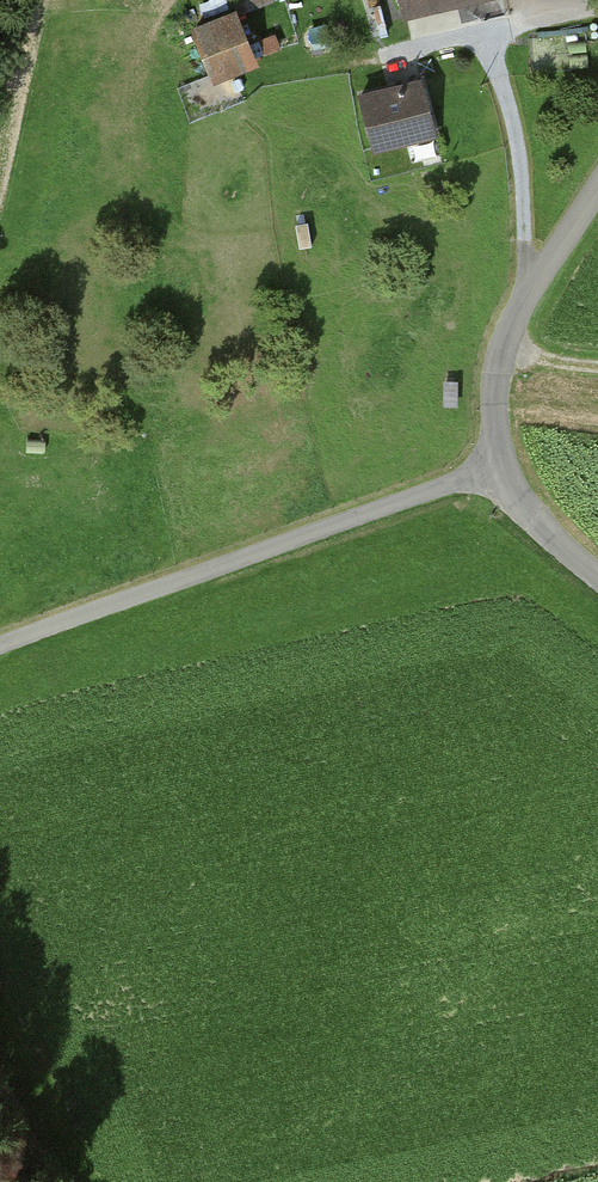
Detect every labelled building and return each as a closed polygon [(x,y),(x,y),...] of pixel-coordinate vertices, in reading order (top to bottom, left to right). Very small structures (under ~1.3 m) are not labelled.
[(402,15),(468,0),(399,0),(402,15)] [(208,77),(254,60),(236,10),(189,27),(208,77)] [(375,150),(438,137),(426,80),(362,94),(375,150)]
